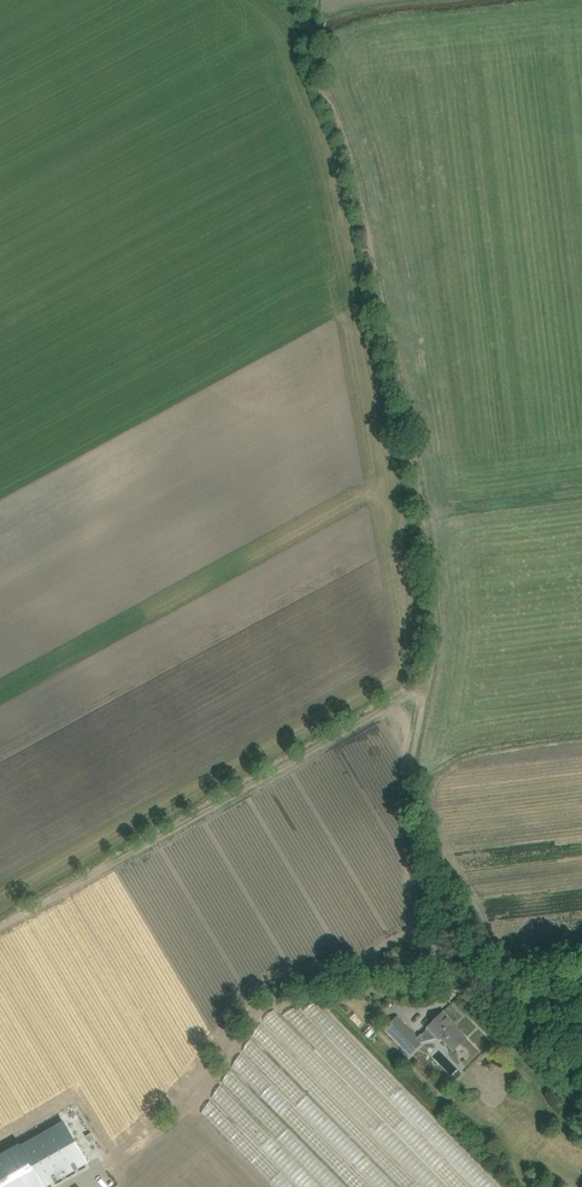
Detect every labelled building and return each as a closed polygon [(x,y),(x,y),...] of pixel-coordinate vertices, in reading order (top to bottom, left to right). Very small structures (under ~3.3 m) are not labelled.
[(331,1010),(301,1014),(152,1154),(154,1156),(141,1168),(159,1186),(221,1186),(235,1185),(236,1186),(267,1186),(296,1184),(300,1180),(307,1186),(499,1186),(331,1010)] [(428,1027),(436,1036),(439,1039),(441,1037),(454,1050),(457,1046),(466,1038),(452,1024),(454,1022),(443,1012),(428,1027)] [(385,1029),(405,1049),(411,1054),(422,1043),(417,1037),(397,1017),(385,1029)] [(374,1029),(368,1035),(373,1041),(380,1034),(374,1029)] [(470,1050),(457,1061),(467,1072),(479,1061),(470,1050)] [(460,1082),(468,1073),(460,1066),(452,1074),(460,1082)] [(20,1143),(0,1155),(0,1186),(46,1186),(88,1163),(64,1121),(22,1145),(20,1143)]
